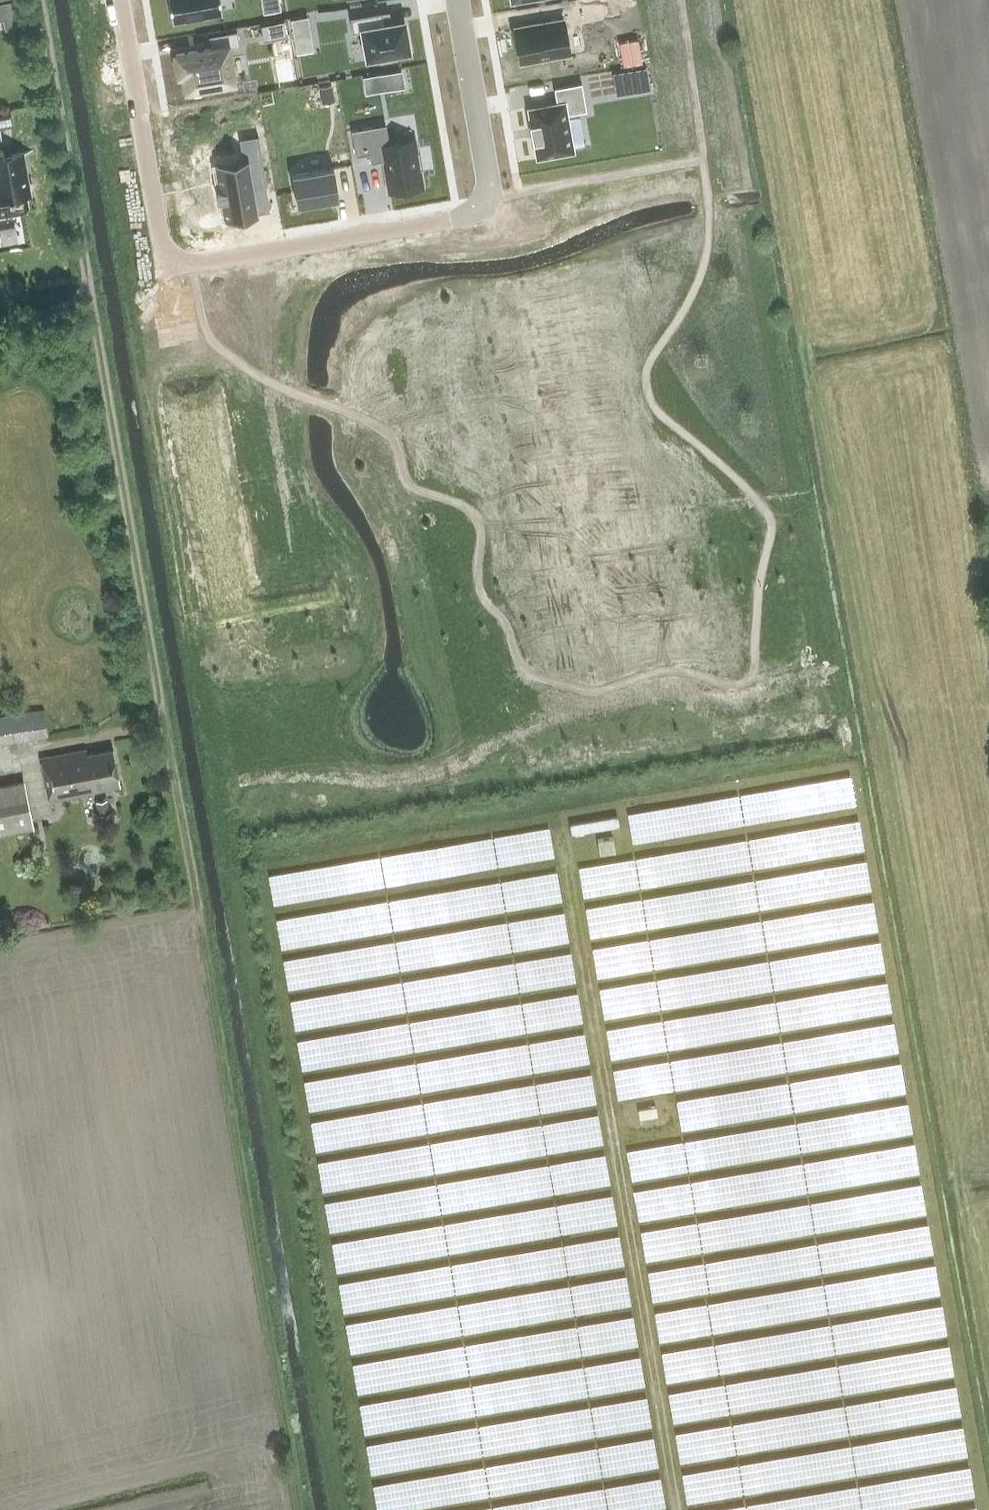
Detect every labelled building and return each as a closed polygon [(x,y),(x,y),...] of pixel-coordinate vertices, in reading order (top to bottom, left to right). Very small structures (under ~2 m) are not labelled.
[(17,0),(11,0),(4,1),(6,13),(19,11),(17,0)] [(172,23),(222,14),(220,0),(168,0),(172,23)] [(383,12),(350,18),(352,33),(363,31),(367,57),(408,50),(406,36),(404,22),(385,25),(383,12)] [(514,26),(520,59),(569,50),(563,17),(514,26)] [(231,85),(230,81),(233,80),(227,47),(239,45),(237,31),(209,36),(211,48),(175,54),(179,73),(184,73),(186,89),(212,84),(213,88),(231,85)] [(557,103),(528,108),(537,157),(573,151),(566,114),(586,111),(581,83),(554,88),(557,103)] [(0,116),(0,128),(13,126),(11,114),(0,116)] [(386,124),(351,130),(356,156),(369,154),(371,162),(384,160),(390,191),(421,185),(418,169),(422,168),(420,152),(416,153),(414,141),(389,145),(386,124)] [(251,185),(265,183),(265,186),(267,186),(257,134),(256,134),(257,137),(241,139),(244,159),(215,164),(224,217),(242,214),(242,212),(255,210),(251,185)] [(30,195),(23,153),(4,156),(3,150),(0,150),(0,216),(24,212),(27,207),(25,196),(30,195)] [(333,167),(292,175),(297,205),(339,197),(333,167)] [(49,735),(44,708),(0,716),(0,744),(49,735)] [(93,791),(120,786),(113,750),(87,755),(86,750),(41,759),(49,801),(94,792),(93,791)] [(0,785),(0,834),(33,828),(24,781),(0,785)] [(107,799),(96,802),(99,816),(110,813),(107,799)] [(619,813),(571,821),(573,832),(620,824),(619,813)]
